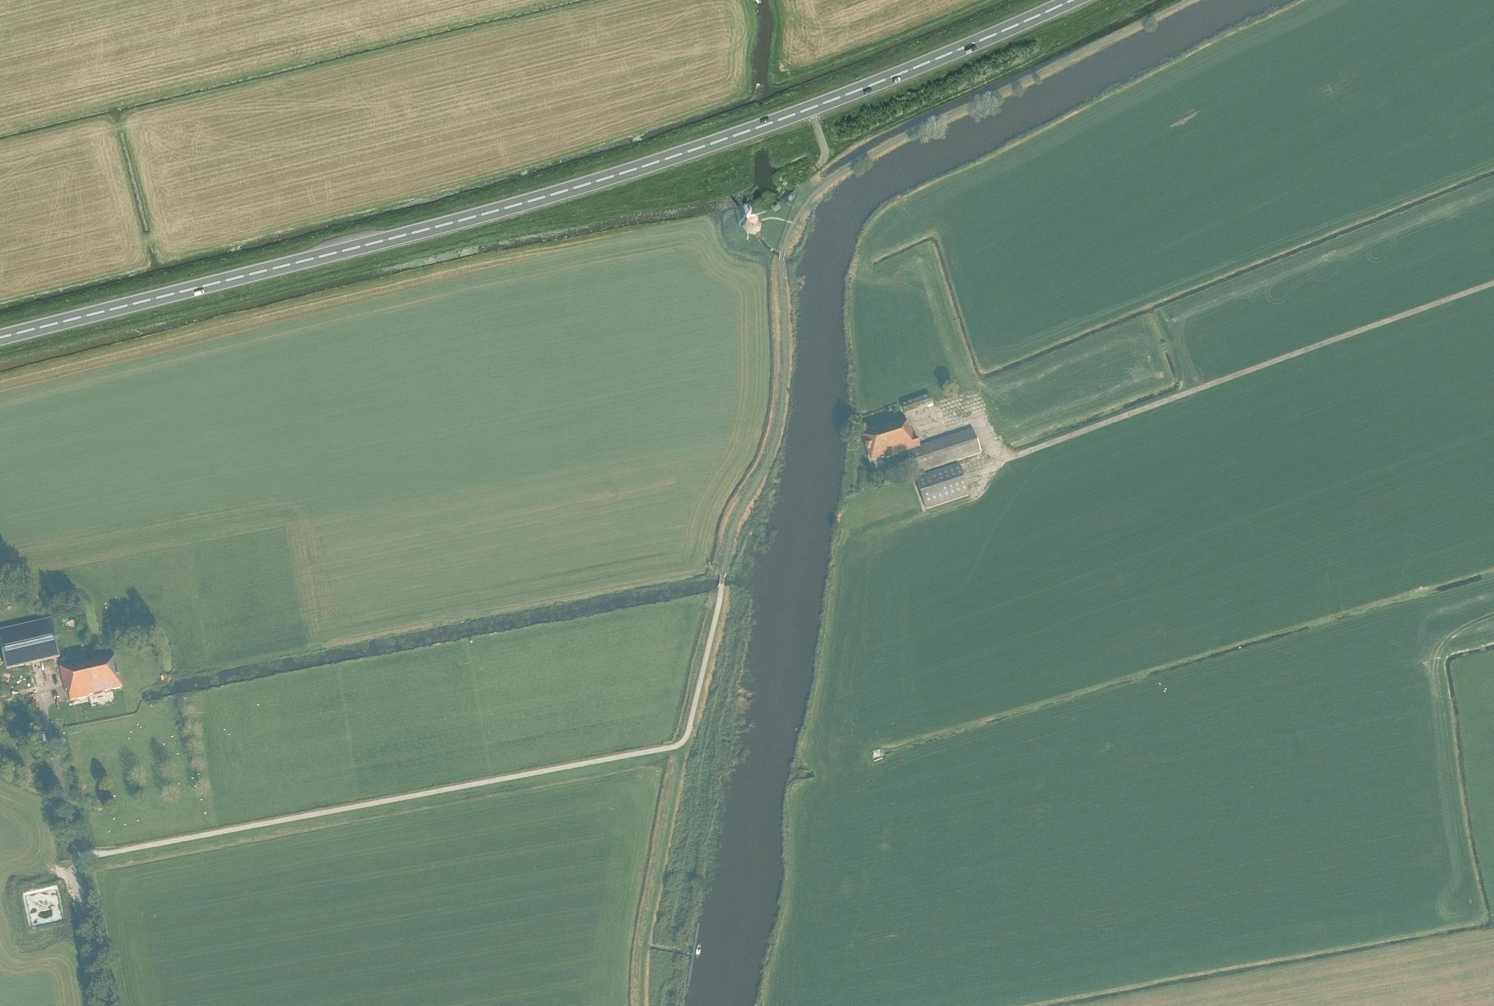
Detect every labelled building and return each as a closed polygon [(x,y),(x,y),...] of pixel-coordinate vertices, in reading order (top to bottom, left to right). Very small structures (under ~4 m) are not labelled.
[(750,217),(749,217),(749,218),(746,220),(745,220),(744,221),(743,226),(743,228),(746,232),(747,233),(752,234),(753,234),(753,233),(757,231),(758,231),(758,230),(759,225),(759,223),(759,224),(756,219),(755,218),(750,217)] [(933,406),(930,396),(902,405),(905,416),(933,406)] [(914,475),(926,510),(969,496),(959,464),(925,475),(924,472),(981,454),(973,430),(920,448),(917,438),(914,439),(910,428),(909,428),(906,420),(866,433),(866,435),(863,436),(871,461),(880,458),(880,460),(907,452),(914,475)] [(0,634),(0,640),(7,669),(60,657),(52,622),(0,634)] [(103,660),(102,658),(60,668),(66,693),(69,692),(71,701),(108,693),(108,692),(122,688),(115,657),(103,660)]
